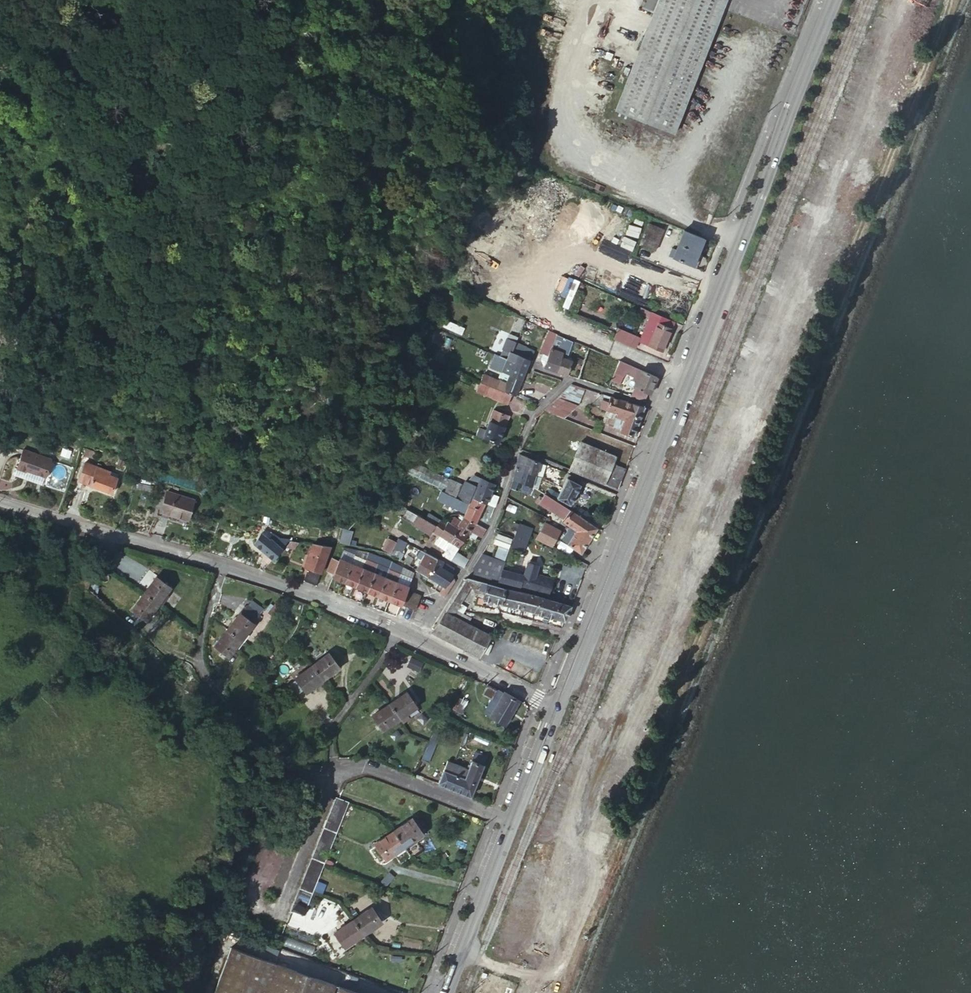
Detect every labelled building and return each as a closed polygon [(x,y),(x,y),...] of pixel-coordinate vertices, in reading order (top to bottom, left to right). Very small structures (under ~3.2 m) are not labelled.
[(673,132),(725,0),(657,0),(615,109),(673,132)] [(912,31),(925,36),(929,25),(916,20),(912,31)] [(701,208),(712,212),(719,197),(708,192),(701,208)] [(648,223),(639,245),(653,251),(662,229),(648,223)] [(703,237),(683,228),(675,248),(671,247),(668,254),(671,255),(671,257),(694,266),(697,258),(695,257),(703,237)] [(564,309),(572,311),(580,281),(568,278),(564,292),(569,293),(564,309)] [(674,323),(652,314),(639,342),(661,352),(674,323)] [(514,342),(518,332),(511,330),(503,350),(510,352),(510,351),(514,342)] [(541,367),(555,372),(562,353),(550,348),(557,333),(551,331),(549,330),(539,352),(541,353),(546,356),(541,367)] [(616,332),(613,339),(632,347),(635,341),(616,332)] [(562,353),(555,372),(566,375),(571,361),(566,359),(572,340),(557,333),(550,348),(562,353)] [(514,342),(510,351),(515,353),(527,358),(531,348),(514,342)] [(525,364),(527,359),(527,358),(515,353),(512,362),(504,358),(499,369),(508,373),(520,377),(525,364)] [(504,358),(494,354),(489,365),(499,369),(504,358)] [(619,360),(612,357),(609,365),(616,368),(619,360)] [(628,364),(619,360),(616,368),(612,380),(620,383),(625,372),(633,376),(632,379),(636,381),(633,387),(634,387),(630,397),(643,401),(646,394),(649,394),(656,376),(640,369),(628,364)] [(482,374),(479,381),(494,388),(507,393),(513,396),(519,378),(520,377),(508,373),(504,381),(497,378),(496,380),(482,374)] [(494,388),(479,381),(475,390),(497,399),(497,398),(504,401),(507,393),(494,388)] [(571,384),(543,410),(562,417),(577,405),(581,394),(584,388),(571,384)] [(595,399),(596,392),(584,388),(581,394),(595,399)] [(610,412),(626,417),(631,404),(609,397),(607,402),(602,400),(599,408),(605,410),(610,412)] [(631,404),(626,417),(610,412),(608,418),(606,423),(613,426),(612,427),(621,430),(619,434),(631,438),(644,408),(631,404)] [(484,438),(496,443),(507,415),(492,409),(487,424),(480,421),(474,435),(484,438)] [(422,417),(410,414),(407,426),(418,430),(422,417)] [(578,439),(567,469),(603,484),(612,461),(615,454),(578,439)] [(555,457),(531,447),(528,453),(553,463),(555,457)] [(49,458),(21,450),(15,470),(25,472),(25,471),(44,476),(49,458)] [(514,468),(533,476),(533,474),(537,462),(518,454),(514,468)] [(448,494),(453,496),(459,484),(403,456),(397,468),(436,487),(436,488),(448,494)] [(612,461),(603,484),(616,490),(625,467),(612,461)] [(544,465),(537,462),(533,474),(540,477),(544,465)] [(96,468),(93,467),(85,463),(74,488),(82,492),(86,485),(88,486),(96,468)] [(110,474),(100,470),(96,468),(88,486),(110,496),(116,481),(108,478),(110,474)] [(514,468),(511,479),(529,487),(533,476),(514,468)] [(391,483),(394,477),(386,473),(383,479),(391,483)] [(483,502),(492,507),(496,496),(488,493),(493,484),(474,476),(467,483),(463,481),(456,498),(468,503),(471,497),(483,502)] [(555,498),(568,505),(579,485),(566,478),(555,498)] [(545,494),(552,498),(555,493),(549,489),(545,494)] [(464,512),(463,516),(471,521),(474,523),(483,502),(471,497),(468,503),(456,498),(453,496),(448,494),(444,503),(464,512)] [(584,521),(577,516),(553,500),(544,495),(540,500),(537,498),(535,503),(563,521),(563,523),(576,531),(573,536),(569,533),(564,542),(568,545),(567,547),(580,555),(596,529),(584,521)] [(436,522),(438,521),(426,514),(428,510),(403,496),(399,503),(420,515),(435,524),(436,522)] [(161,501),(156,520),(183,527),(187,507),(161,501)] [(449,524),(445,522),(444,525),(438,521),(436,522),(435,524),(420,515),(406,507),(402,513),(413,519),(430,529),(438,534),(433,543),(444,550),(449,541),(457,528),(449,524)] [(581,509),(577,516),(584,521),(589,514),(581,509)] [(413,519),(402,513),(400,517),(411,523),(413,519)] [(441,554),(450,560),(458,546),(469,530),(480,536),(485,529),(474,523),(471,521),(463,516),(460,522),(453,518),(449,524),(457,528),(449,541),(441,554)] [(430,529),(413,519),(411,523),(428,533),(430,529)] [(535,539),(552,548),(560,531),(543,522),(535,539)] [(517,524),(509,546),(522,551),(530,528),(517,524)] [(507,549),(510,539),(496,533),(492,543),(497,545),(493,556),(504,560),(507,549)] [(258,538),(252,546),(271,561),(286,541),(270,538),(267,543),(266,545),(258,538)] [(391,550),(395,544),(387,540),(382,551),(389,554),(391,550)] [(319,575),(330,547),(310,544),(302,566),(306,567),(301,580),(315,585),(319,575)] [(389,554),(389,555),(398,560),(401,554),(391,550),(389,554)] [(355,551),(353,556),(365,561),(368,554),(355,551)] [(504,561),(481,551),(471,567),(472,573),(479,576),(497,580),(501,570),(504,561)] [(350,563),(353,556),(343,552),(339,559),(350,563)] [(424,552),(414,570),(425,576),(436,559),(424,552)] [(455,553),(450,560),(462,568),(467,560),(455,553)] [(365,561),(377,566),(380,558),(368,554),(365,561)] [(365,561),(353,556),(350,563),(362,568),(365,561)] [(326,571),(333,573),(338,561),(331,558),(326,571)] [(380,558),(377,566),(387,570),(391,562),(380,558)] [(331,578),(332,578),(342,582),(350,563),(339,559),(338,561),(333,573),(331,578)] [(436,559),(425,576),(441,585),(437,592),(443,596),(452,583),(450,573),(451,573),(450,572),(453,567),(437,560),(436,559)] [(374,573),(377,566),(365,561),(362,568),(374,573)] [(387,570),(399,575),(401,568),(391,562),(387,570)] [(362,568),(350,563),(342,582),(354,587),(362,568)] [(519,586),(548,595),(553,580),(535,575),(538,568),(526,564),(522,575),(519,586)] [(387,570),(377,566),(374,573),(385,577),(387,570)] [(354,587),(366,592),(374,573),(362,568),(354,587)] [(410,579),(412,574),(401,568),(399,575),(410,579)] [(396,581),(399,575),(387,570),(385,577),(396,581)] [(501,570),(497,580),(519,586),(522,575),(501,570)] [(366,592),(377,597),(385,577),(374,573),(366,592)] [(410,579),(399,575),(396,581),(407,586),(410,579)] [(153,576),(141,594),(155,603),(168,586),(153,576)] [(385,577),(377,597),(388,601),(396,581),(385,577)] [(462,583),(471,588),(482,591),(484,582),(466,577),(462,583)] [(407,586),(396,581),(388,601),(399,605),(400,606),(400,604),(405,591),(407,586)] [(487,583),(484,582),(482,591),(485,591),(482,598),(500,602),(503,587),(487,583)] [(462,583),(459,588),(467,593),(471,588),(462,583)] [(500,602),(513,606),(517,591),(503,587),(500,602)] [(454,596),(463,600),(467,593),(459,588),(454,596)] [(407,607),(413,594),(405,591),(400,604),(407,607)] [(517,591),(513,606),(522,609),(523,609),(528,593),(517,591)] [(538,596),(528,593),(523,609),(534,612),(538,596)] [(155,603),(141,594),(129,611),(143,621),(155,603)] [(420,596),(413,594),(407,607),(415,610),(420,596)] [(454,596),(451,600),(460,605),(463,600),(454,596)] [(538,596),(534,612),(539,613),(543,615),(548,599),(538,596)] [(559,602),(548,599),(543,615),(554,618),(559,602)] [(455,611),(456,611),(460,605),(451,600),(447,607),(455,611)] [(564,621),(570,606),(559,602),(554,618),(564,621)] [(432,632),(466,650),(477,628),(453,615),(455,611),(447,607),(432,632)] [(226,630),(239,641),(252,625),(239,614),(226,630)] [(477,628),(466,650),(480,657),(491,635),(477,628)] [(226,656),(239,641),(226,630),(213,646),(226,656)] [(311,667),(321,680),(338,667),(327,653),(311,667)] [(304,693),(321,680),(311,667),(294,680),(304,693)] [(496,690),(487,685),(481,696),(491,701),(496,690)] [(498,690),(486,714),(488,715),(505,724),(506,725),(519,699),(504,692),(503,693),(498,690)] [(387,704),(397,719),(400,723),(407,718),(404,714),(414,707),(403,692),(387,704)] [(460,713),(467,703),(460,698),(453,709),(460,713)] [(381,730),(397,719),(387,704),(371,715),(381,730)] [(634,706),(632,713),(653,720),(655,713),(634,706)] [(505,724),(488,715),(484,724),(500,732),(505,724)] [(437,737),(430,733),(419,759),(426,762),(437,737)] [(456,792),(468,796),(483,757),(471,752),(465,769),(461,778),(456,792)] [(445,761),(436,784),(456,792),(461,778),(448,774),(452,764),(445,761)] [(461,778),(465,769),(452,764),(448,774),(461,778)] [(347,801),(334,797),(331,805),(343,809),(347,801)] [(340,817),(343,809),(331,805),(327,813),(340,817)] [(340,817),(327,813),(325,819),(337,824),(340,817)] [(392,831),(403,847),(422,834),(411,817),(392,831)] [(334,832),(337,824),(325,819),(322,828),(334,832)] [(334,832),(322,828),(319,835),(331,840),(334,832)] [(384,860),(403,847),(392,831),(373,843),(384,860)] [(328,847),(331,840),(319,835),(316,842),(328,847)] [(328,847),(316,842),(312,851),(325,855),(328,847)] [(322,863),(325,855),(312,851),(310,858),(322,863)] [(322,863),(310,858),(306,866),(319,871),(322,863)] [(316,878),(319,871),(306,866),(303,873),(316,878)] [(313,885),(316,878),(303,873),(301,881),(313,885)] [(313,885),(301,881),(297,888),(310,893),(313,885)] [(310,893),(297,888),(294,897),(307,901),(310,893)] [(307,901),(294,897),(291,904),(304,908),(307,901)] [(291,904),(288,911),(301,916),(304,908),(291,904)] [(351,919),(361,934),(380,922),(369,907),(351,919)] [(341,947),(361,934),(351,919),(332,932),(341,947)] [(275,963),(229,947),(213,992),(264,992),(275,963)] [(275,963),(264,992),(358,992),(275,963)]
